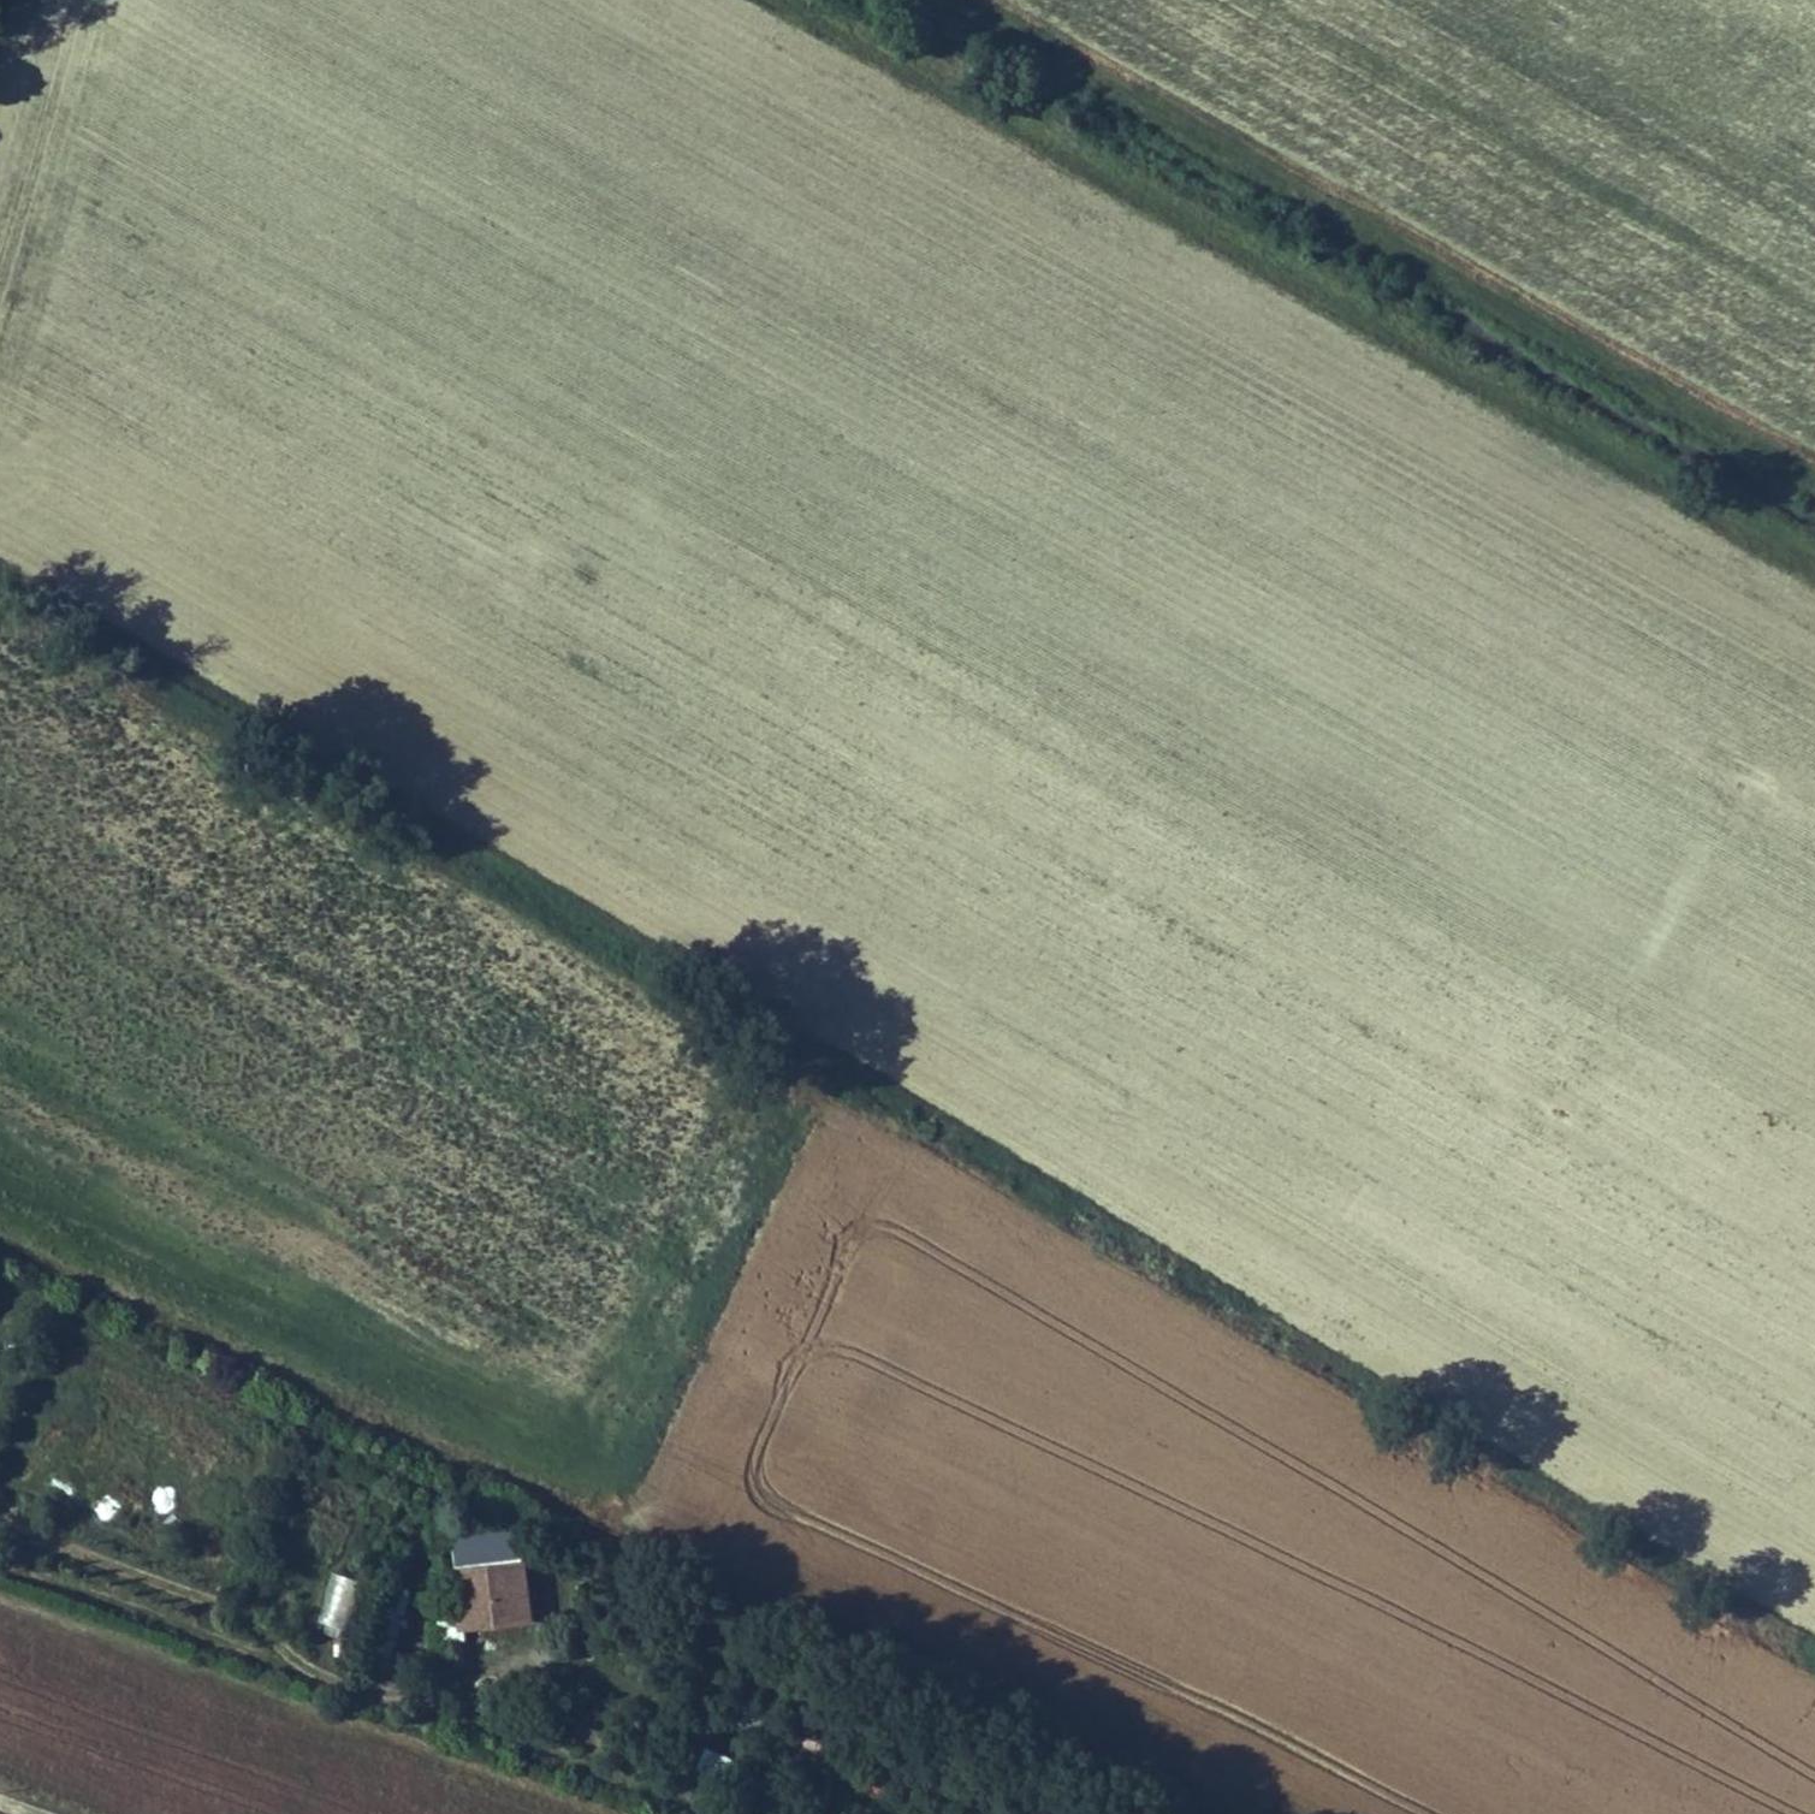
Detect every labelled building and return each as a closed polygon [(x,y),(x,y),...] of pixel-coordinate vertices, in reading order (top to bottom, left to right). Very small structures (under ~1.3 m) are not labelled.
[(515,1518),(452,1526),(456,1558),(519,1550),(515,1518)] [(523,1560),(457,1566),(462,1623),(528,1617),(523,1560)] [(332,1573),(331,1600),(358,1601),(359,1574),(332,1573)] [(352,1620),(353,1602),(319,1601),(318,1618),(352,1620)] [(783,1742),(820,1750),(824,1729),(787,1722),(783,1742)]
